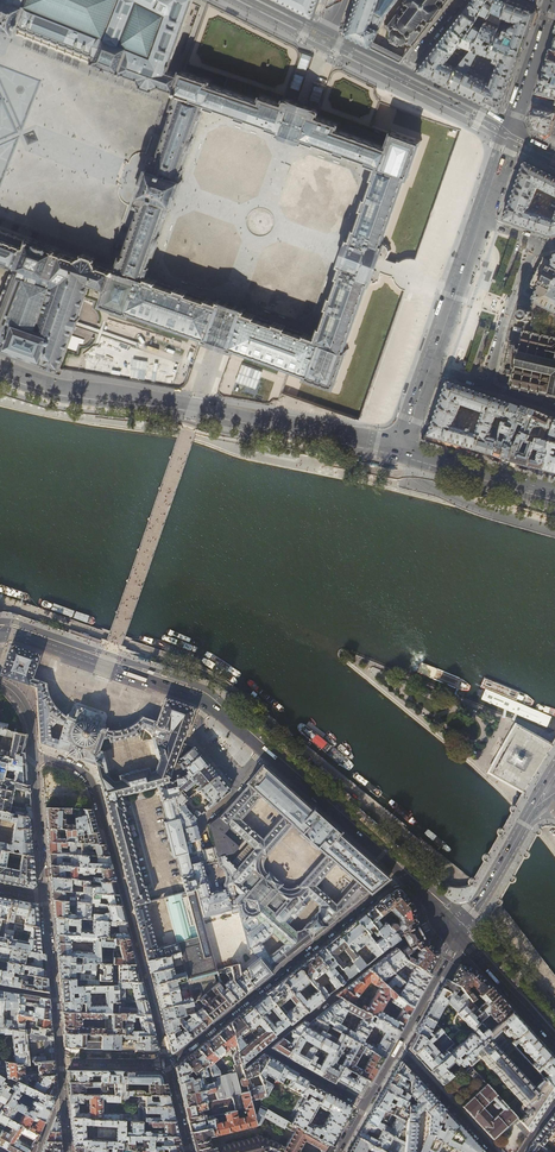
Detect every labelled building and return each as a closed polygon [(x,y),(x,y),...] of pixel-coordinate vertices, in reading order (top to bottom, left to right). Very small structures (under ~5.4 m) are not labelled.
[(0,28),(4,30),(3,32),(7,33),(8,30),(10,30),(13,32),(13,34),(16,35),(17,33),(20,34),(20,33),(26,35),(26,36),(27,37),(28,36),(34,38),(34,39),(35,40),(36,39),(42,42),(42,43),(43,43),(44,42),(50,45),(50,46),(51,46),(52,45),(58,48),(58,49),(59,49),(59,48),(66,51),(65,52),(67,52),(67,51),(74,54),(74,55),(75,56),(75,55),(82,57),(81,58),(83,59),(83,58),(90,60),(89,61),(90,62),(92,62),(92,63),(93,63),(95,64),(97,64),(100,65),(99,68),(102,69),(103,67),(106,68),(110,69),(109,72),(112,73),(113,71),(116,72),(117,72),(117,73),(120,74),(121,73),(124,74),(124,75),(125,75),(126,75),(127,76),(135,78),(134,79),(136,79),(140,80),(141,82),(141,83),(141,85),(141,86),(142,87),(143,88),(143,87),(150,89),(150,90),(151,91),(152,90),(153,91),(153,90),(154,87),(157,86),(161,87),(161,88),(162,88),(169,90),(169,91),(170,91),(172,91),(174,92),(173,93),(175,94),(174,94),(174,96),(175,96),(172,104),(171,103),(171,104),(171,105),(171,107),(173,108),(172,110),(172,111),(173,112),(170,119),(169,119),(168,120),(169,121),(167,129),(166,128),(165,129),(166,130),(163,138),(162,139),(163,139),(161,144),(160,147),(159,147),(159,148),(160,148),(158,153),(158,154),(158,155),(157,156),(156,156),(155,158),(153,157),(151,157),(150,159),(149,160),(150,160),(148,167),(147,167),(146,170),(147,171),(145,176),(142,175),(141,177),(144,178),(143,181),(142,185),(139,184),(139,185),(141,186),(139,192),(138,191),(137,194),(138,195),(136,202),(135,201),(134,203),(135,203),(134,205),(135,205),(139,206),(138,209),(139,210),(136,217),(135,217),(134,218),(136,219),(133,226),(132,226),(131,227),(132,228),(130,235),(129,235),(128,236),(129,237),(127,244),(126,244),(125,246),(126,246),(123,254),(122,253),(121,256),(120,256),(119,258),(118,258),(117,259),(119,260),(117,264),(116,267),(115,266),(114,269),(113,269),(112,271),(111,271),(111,270),(109,269),(109,268),(108,268),(108,269),(101,266),(101,265),(100,265),(99,266),(97,265),(97,266),(96,266),(95,264),(94,261),(94,260),(95,260),(95,259),(95,258),(94,258),(94,257),(93,257),(92,258),(85,255),(85,254),(84,253),(84,254),(82,254),(81,256),(82,256),(81,257),(80,258),(78,258),(77,259),(76,259),(76,258),(74,258),(75,257),(73,256),(73,257),(68,256),(66,255),(66,254),(65,253),(65,254),(63,254),(62,254),(60,253),(60,254),(55,252),(56,250),(53,249),(51,248),(48,247),(49,245),(46,244),(45,246),(42,245),(38,243),(39,241),(36,240),(35,242),(33,241),(30,241),(30,240),(28,239),(25,238),(24,239),(17,236),(18,235),(16,235),(16,236),(9,233),(9,232),(8,232),(8,233),(4,231),(1,230),(1,229),(0,229),(0,262),(13,267),(13,268),(14,268),(13,269),(14,270),(0,306),(0,346),(9,349),(10,349),(44,362),(43,364),(44,364),(43,367),(56,371),(57,368),(59,369),(65,351),(72,330),(73,328),(75,328),(76,324),(78,319),(77,319),(77,316),(84,296),(89,283),(91,283),(106,288),(101,304),(109,306),(128,314),(129,311),(133,312),(157,321),(203,337),(202,339),(204,340),(204,343),(216,347),(230,352),(231,349),(233,350),(234,348),(236,349),(255,355),(286,366),(291,368),(295,369),(303,372),(307,373),(306,376),(308,377),(334,386),(337,377),(347,350),(346,350),(344,349),(360,302),(368,282),(370,283),(372,283),(373,282),(374,280),(372,279),(372,278),(374,273),(376,274),(377,270),(375,269),(377,263),(379,258),(381,258),(382,255),(380,254),(382,249),(383,248),(384,249),(385,246),(386,245),(384,244),(381,243),(382,240),(405,176),(408,177),(411,166),(420,141),(392,131),(388,142),(386,147),(385,147),(381,146),(380,145),(372,142),(365,140),(351,135),(345,133),(343,132),(336,130),(338,124),(330,122),(320,118),(317,117),(316,117),(318,112),(316,111),(317,110),(312,109),(312,110),(307,108),(307,107),(301,105),(296,103),(295,104),(290,102),(290,101),(286,99),(282,104),(269,100),(262,97),(261,97),(259,102),(213,86),(209,84),(210,81),(184,72),(182,71),(180,75),(178,74),(168,71),(170,65),(171,65),(171,63),(175,53),(176,50),(178,43),(182,33),(185,22),(193,0),(119,0),(118,2),(117,1),(117,4),(115,9),(114,9),(114,10),(113,12),(114,12),(112,17),(111,17),(110,20),(111,20),(110,23),(109,25),(108,25),(107,27),(108,28),(105,33),(104,35),(101,34),(99,33),(99,34),(93,31),(93,30),(92,30),(92,31),(86,28),(84,27),(78,25),(77,24),(76,24),(74,24),(73,23),(72,23),(70,22),(68,21),(67,21),(62,19),(63,18),(61,18),(60,17),(60,18),(54,16),(55,15),(52,14),(52,15),(47,13),(47,12),(44,11),(44,12),(39,9),(37,8),(36,9),(31,6),(28,5),(29,3),(28,3),(29,0),(0,0),(0,28)] [(28,3),(29,3),(28,5),(31,6),(36,9),(37,8),(39,9),(44,12),(44,11),(47,12),(47,13),(52,15),(52,14),(55,15),(54,16),(60,18),(60,17),(61,18),(63,18),(62,19),(67,21),(68,21),(70,22),(72,23),(73,23),(74,24),(76,24),(77,24),(78,25),(84,27),(86,28),(92,31),(92,30),(93,30),(93,31),(99,34),(99,33),(101,34),(104,35),(105,33),(108,28),(107,27),(108,25),(109,25),(110,23),(111,20),(110,20),(111,17),(112,17),(114,12),(113,12),(114,10),(114,9),(115,9),(117,4),(117,1),(118,2),(119,0),(29,0),(28,3)] [(312,18),(313,18),(313,16),(314,13),(319,0),(276,0),(312,18)] [(370,47),(373,42),(378,30),(386,12),(396,0),(357,0),(352,13),(347,29),(346,32),(345,34),(358,41),(370,47)] [(384,26),(384,27),(389,31),(389,33),(389,35),(389,38),(390,40),(389,42),(390,43),(391,43),(395,45),(397,46),(397,45),(400,45),(402,45),(404,44),(406,44),(411,47),(411,48),(432,22),(431,22),(449,0),(405,0),(384,26)] [(463,11),(469,16),(476,20),(487,0),(471,0),(463,11)] [(476,20),(475,21),(478,23),(476,27),(472,25),(467,33),(464,36),(475,40),(477,41),(481,31),(478,29),(481,24),(484,26),(495,0),(487,0),(476,20)] [(484,26),(481,31),(477,41),(484,43),(485,39),(487,40),(488,39),(493,41),(491,46),(519,55),(525,40),(530,24),(531,23),(534,13),(532,8),(522,4),(514,2),(510,0),(495,0),(484,26)] [(142,49),(151,53),(154,47),(155,45),(158,35),(160,30),(161,27),(162,25),(164,20),(166,14),(157,10),(153,8),(145,5),(142,3),(140,2),(136,13),(135,14),(134,16),(129,30),(128,32),(124,42),(127,44),(132,45),(142,49)] [(457,18),(451,26),(464,36),(467,33),(464,31),(466,27),(468,28),(470,26),(468,25),(470,22),(473,24),(475,21),(476,20),(469,16),(463,11),(457,18)] [(446,33),(437,44),(453,52),(459,44),(460,45),(460,46),(462,46),(467,47),(461,56),(465,58),(471,49),(475,40),(464,36),(451,26),(446,33)] [(457,67),(448,86),(468,96),(499,112),(500,112),(500,111),(500,110),(502,106),(508,89),(511,79),(519,55),(491,46),(484,43),(477,41),(475,40),(471,49),(465,58),(457,67)] [(402,60),(404,58),(403,57),(373,42),(370,47),(400,62),(402,60)] [(417,71),(448,86),(451,80),(457,67),(465,58),(461,56),(453,52),(437,44),(430,53),(420,66),(418,68),(417,70),(416,70),(417,71)] [(549,62),(554,64),(554,51),(553,51),(550,50),(547,60),(547,61),(549,62)] [(554,99),(554,64),(549,62),(545,72),(539,88),(537,94),(546,96),(554,99)] [(533,113),(532,116),(543,118),(552,121),(553,119),(554,114),(534,109),(533,113)] [(545,135),(549,133),(552,121),(543,118),(532,116),(531,119),(535,130),(540,133),(545,135)] [(28,146),(39,141),(34,130),(23,135),(28,146)] [(515,189),(534,197),(537,187),(554,196),(554,176),(549,173),(524,161),(524,162),(518,180),(515,189)] [(554,219),(529,210),(534,197),(515,189),(512,197),(510,201),(503,221),(514,224),(541,234),(551,237),(554,236),(554,217),(554,219)] [(533,304),(534,304),(535,303),(554,313),(554,303),(550,300),(552,298),(554,299),(554,252),(554,253),(551,261),(545,258),(544,257),(543,258),(544,259),(542,263),(541,262),(541,263),(541,264),(539,268),(539,267),(538,269),(539,269),(537,273),(536,275),(535,275),(534,276),(535,277),(533,280),(532,280),(531,282),(532,282),(530,286),(530,285),(529,287),(530,287),(531,287),(536,290),(532,298),(532,299),(533,299),(534,300),(534,301),(533,301),(533,302),(532,304),(533,304)] [(14,270),(13,269),(14,268),(13,268),(13,267),(0,262),(0,306),(14,270)] [(530,315),(531,314),(532,312),(531,312),(532,309),(531,309),(530,308),(530,310),(529,311),(526,309),(522,308),(523,308),(521,307),(520,308),(519,308),(519,309),(520,310),(519,310),(519,311),(520,312),(519,313),(518,315),(518,316),(517,315),(517,316),(517,317),(516,316),(516,318),(517,318),(516,320),(518,320),(518,319),(525,322),(525,323),(525,324),(525,325),(526,325),(527,322),(528,322),(529,321),(528,320),(529,318),(530,318),(531,318),(531,317),(531,316),(531,315),(530,315)] [(524,331),(524,329),(523,329),(523,330),(522,330),(522,333),(519,333),(519,334),(520,334),(518,342),(510,340),(507,356),(503,373),(511,375),(510,382),(509,382),(509,384),(511,384),(511,387),(533,392),(548,395),(547,396),(549,397),(550,396),(550,397),(550,396),(551,396),(552,396),(554,397),(554,338),(524,331)] [(428,436),(452,443),(455,444),(467,447),(476,450),(485,423),(495,397),(476,390),(464,386),(447,380),(437,410),(428,436)] [(501,399),(495,397),(485,423),(492,425),(495,417),(504,420),(511,403),(501,399)] [(516,404),(511,403),(504,420),(505,422),(506,423),(506,425),(513,428),(522,407),(516,404)] [(523,405),(522,407),(513,428),(512,431),(516,432),(516,431),(517,431),(519,424),(524,426),(531,408),(527,406),(523,405)] [(541,412),(531,408),(524,426),(521,432),(530,435),(528,441),(536,443),(537,438),(544,440),(544,439),(546,433),(552,417),(541,412)] [(533,452),(529,466),(535,468),(544,470),(547,454),(547,453),(549,441),(554,422),(554,418),(552,417),(546,433),(548,434),(549,437),(548,437),(547,440),(544,439),(544,440),(537,438),(536,443),(534,449),(533,450),(533,452)] [(494,456),(502,459),(507,443),(512,431),(513,428),(506,425),(506,423),(505,422),(503,422),(501,429),(500,432),(506,434),(503,442),(498,440),(493,455),(494,455),(494,456)] [(491,454),(493,455),(498,440),(500,437),(500,432),(501,429),(497,427),(493,437),(491,436),(491,434),(490,433),(492,425),(485,423),(476,450),(483,452),(491,454)] [(509,461),(510,461),(516,443),(512,441),(514,436),(518,438),(521,432),(517,431),(516,431),(516,432),(512,431),(507,443),(502,459),(505,460),(507,460),(509,461)] [(518,438),(516,443),(510,461),(516,463),(518,464),(529,466),(533,452),(533,450),(534,449),(536,443),(528,441),(530,435),(521,432),(518,438)] [(554,473),(554,456),(552,454),(553,453),(554,453),(554,451),(553,451),(553,450),(554,450),(554,442),(549,441),(547,453),(547,454),(544,470),(549,471),(554,473)] [(29,598),(30,597),(30,596),(29,595),(28,594),(28,593),(0,584),(0,592),(23,600),(25,600),(26,600),(27,600),(29,599),(29,598)] [(50,700),(50,698),(49,697),(48,693),(47,691),(47,690),(46,687),(46,683),(31,678),(36,663),(38,656),(39,655),(11,645),(0,675),(1,675),(36,688),(36,692),(38,716),(38,724),(39,739),(39,743),(67,752),(66,754),(69,755),(68,756),(76,759),(95,765),(96,767),(98,774),(103,794),(113,833),(122,868),(133,908),(142,941),(143,945),(147,961),(179,952),(177,942),(157,948),(155,942),(145,903),(149,902),(148,900),(146,893),(145,886),(143,887),(123,812),(125,811),(125,809),(124,810),(122,802),(121,796),(141,791),(153,788),(153,787),(157,786),(159,792),(161,801),(162,801),(162,802),(167,822),(164,822),(164,824),(166,829),(168,839),(171,851),(172,851),(173,857),(176,856),(177,857),(178,862),(178,864),(180,869),(179,869),(180,870),(181,876),(181,877),(181,878),(183,884),(184,892),(195,889),(189,865),(176,809),(178,807),(176,787),(176,780),(168,782),(167,776),(169,777),(170,775),(181,743),(193,710),(193,709),(191,708),(168,700),(165,699),(164,701),(157,722),(142,717),(141,718),(138,720),(136,722),(133,724),(130,726),(127,727),(124,729),(120,730),(116,730),(113,730),(109,730),(105,730),(106,729),(99,726),(101,719),(98,718),(99,715),(92,713),(91,715),(89,715),(86,714),(87,711),(80,709),(79,711),(77,711),(73,716),(74,718),(67,715),(66,717),(66,716),(63,714),(60,712),(57,710),(55,707),(54,706),(52,703),(50,700)] [(4,780),(11,782),(26,785),(26,784),(25,776),(23,750),(23,749),(24,744),(26,734),(23,734),(5,730),(0,729),(0,735),(12,738),(8,758),(0,756),(0,779),(4,780)] [(196,750),(194,747),(179,759),(175,770),(175,775),(200,754),(197,751),(196,750)] [(203,758),(200,754),(175,775),(176,780),(176,787),(206,762),(203,758)] [(212,769),(206,762),(176,787),(178,807),(183,803),(188,799),(181,790),(193,780),(198,787),(194,790),(196,792),(199,790),(217,775),(212,769)] [(321,765),(316,771),(330,783),(335,777),(321,765)] [(294,945),(295,931),(288,925),(303,907),(311,898),(308,895),(315,886),(335,863),(356,882),(368,893),(369,894),(388,879),(338,835),(341,832),(327,820),(313,808),(311,810),(261,766),(253,775),(246,784),(247,785),(233,801),(219,817),(218,816),(217,817),(208,824),(214,847),(212,847),(210,847),(211,848),(205,849),(205,848),(204,849),(202,849),(202,850),(205,861),(189,865),(195,889),(197,897),(202,917),(203,917),(208,936),(215,960),(223,958),(223,955),(230,954),(230,956),(233,955),(232,953),(241,951),(246,971),(250,985),(252,988),(262,981),(271,973),(262,962),(269,957),(261,943),(272,934),(284,944),(294,945)] [(223,783),(217,775),(199,790),(200,792),(207,799),(210,803),(205,807),(204,809),(206,810),(210,807),(230,791),(223,783)] [(29,817),(32,818),(32,814),(31,804),(25,804),(25,809),(11,806),(14,788),(25,791),(25,797),(30,798),(30,789),(29,786),(29,785),(26,785),(11,782),(4,780),(0,779),(0,811),(29,817)] [(195,818),(183,803),(178,807),(176,809),(189,865),(205,861),(202,850),(202,849),(199,838),(195,820),(201,814),(199,812),(198,811),(197,812),(197,811),(196,811),(195,811),(195,812),(195,814),(195,815),(197,817),(195,818)] [(65,814),(70,814),(71,809),(46,808),(47,818),(47,819),(48,828),(48,829),(70,829),(70,825),(64,824),(64,820),(65,814)] [(71,809),(70,814),(74,814),(74,825),(70,825),(70,829),(76,830),(76,835),(82,834),(81,830),(85,829),(86,834),(89,833),(98,832),(94,819),(92,810),(91,810),(71,809)] [(29,817),(0,811),(0,819),(15,822),(10,844),(0,842),(0,850),(1,850),(32,856),(30,831),(29,818),(29,817)] [(70,829),(48,829),(47,829),(47,835),(48,842),(77,843),(76,835),(76,830),(70,829)] [(99,837),(98,832),(89,833),(86,834),(87,838),(83,838),(82,834),(76,835),(77,843),(81,843),(100,844),(99,837)] [(48,846),(49,853),(61,854),(79,855),(80,855),(81,850),(78,850),(78,846),(81,846),(81,843),(77,843),(48,842),(48,846)] [(100,844),(81,843),(81,846),(81,850),(80,855),(109,856),(107,849),(106,844),(103,844),(100,844)] [(32,856),(1,850),(0,853),(0,882),(2,882),(8,883),(31,888),(35,885),(33,868),(33,861),(32,856)] [(61,854),(49,853),(49,859),(50,865),(79,867),(79,855),(61,854)] [(110,861),(109,856),(80,855),(79,855),(79,867),(112,869),(110,861)] [(115,881),(113,874),(112,869),(79,867),(50,865),(50,870),(51,877),(72,879),(76,879),(76,874),(78,873),(82,873),(82,874),(82,875),(87,875),(88,874),(93,874),(94,872),(100,872),(101,878),(93,877),(93,878),(86,877),(86,880),(99,882),(111,881),(115,881)] [(72,879),(51,877),(51,883),(52,884),(52,890),(71,891),(71,887),(73,887),(74,885),(72,884),(72,883),(72,879)] [(86,880),(76,879),(72,879),(72,883),(73,883),(73,884),(74,884),(75,885),(76,885),(83,886),(82,892),(92,893),(114,895),(114,894),(112,887),(111,882),(111,881),(99,882),(86,880)] [(368,893),(356,882),(336,904),(315,886),(308,895),(311,898),(318,904),(319,907),(319,909),(319,911),(318,913),(317,914),(316,913),(303,928),(304,929),(302,930),(300,931),(298,931),(296,931),(295,931),(294,945),(284,944),(269,957),(262,962),(270,972),(287,958),(304,945),(311,940),(311,941),(320,934),(329,927),(328,926),(334,921),(334,920),(356,902),(368,893)] [(199,975),(196,964),(210,960),(210,962),(215,960),(208,936),(203,917),(202,917),(197,897),(195,889),(184,892),(168,896),(164,897),(176,938),(177,942),(179,952),(182,964),(186,976),(186,979),(198,976),(199,975)] [(71,891),(52,890),(52,895),(53,900),(91,903),(92,893),(82,892),(71,891)] [(395,890),(392,892),(391,893),(383,900),(375,906),(373,908),(380,915),(388,908),(404,896),(398,891),(397,890),(396,890),(395,890)] [(119,895),(114,895),(92,893),(91,903),(122,906),(120,898),(119,895)] [(408,900),(404,896),(388,908),(398,918),(399,922),(397,924),(395,925),(394,923),(392,923),(388,926),(397,937),(402,934),(402,935),(404,934),(409,931),(409,930),(410,930),(409,929),(410,929),(410,928),(412,927),(413,926),(414,926),(414,927),(416,926),(415,925),(417,924),(415,914),(413,905),(408,900)] [(6,920),(9,909),(11,899),(2,897),(0,897),(0,919),(6,920)] [(26,902),(11,899),(9,909),(6,920),(6,921),(12,922),(14,914),(22,916),(22,917),(23,919),(25,919),(24,923),(23,922),(21,922),(21,921),(19,921),(17,921),(16,923),(22,924),(24,924),(38,927),(37,915),(37,910),(36,904),(30,903),(26,902)] [(91,903),(53,900),(53,908),(54,917),(80,919),(93,920),(93,917),(90,917),(91,906),(90,906),(91,903)] [(91,903),(90,906),(91,906),(94,906),(107,908),(108,912),(105,913),(104,913),(103,914),(103,915),(93,914),(93,917),(93,920),(126,923),(126,921),(124,914),(122,906),(91,903)] [(380,915),(373,908),(373,907),(362,915),(356,920),(367,935),(372,932),(380,925),(379,924),(376,920),(380,916),(380,915)] [(56,935),(80,936),(80,933),(79,933),(80,919),(54,917),(56,935)] [(80,919),(79,933),(80,933),(80,936),(114,938),(129,939),(131,939),(128,929),(126,923),(93,920),(80,919)] [(367,935),(356,920),(347,928),(338,935),(356,957),(352,960),(346,965),(341,969),(342,971),(345,973),(349,979),(359,971),(366,965),(355,951),(365,943),(376,957),(382,953),(374,943),(367,935)] [(384,920),(379,924),(380,925),(372,932),(376,936),(378,934),(379,935),(389,947),(396,941),(399,939),(397,937),(388,926),(384,920)] [(16,923),(12,922),(6,921),(5,929),(14,931),(29,934),(30,931),(23,930),(24,924),(22,924),(16,923)] [(39,937),(38,927),(24,924),(23,930),(30,931),(29,934),(29,938),(28,938),(28,939),(27,939),(26,942),(12,939),(6,938),(5,947),(26,951),(40,953),(39,937)] [(404,934),(402,935),(403,936),(405,939),(406,942),(408,945),(411,943),(414,941),(415,942),(416,941),(417,942),(421,940),(421,939),(422,938),(421,935),(419,932),(417,928),(416,926),(414,927),(414,926),(413,926),(412,927),(410,928),(410,929),(409,929),(410,930),(409,930),(409,931),(404,934)] [(12,939),(14,931),(5,929),(3,938),(6,938),(12,939)] [(80,936),(56,935),(57,945),(57,947),(58,956),(82,958),(82,963),(95,963),(107,964),(109,964),(113,964),(113,958),(113,951),(114,938),(80,936)] [(342,955),(345,952),(352,960),(356,957),(338,935),(330,941),(326,944),(323,947),(341,969),(346,965),(336,954),(340,951),(342,955)] [(375,942),(374,943),(382,953),(386,949),(389,947),(379,935),(373,940),(375,942)] [(129,939),(114,938),(113,951),(119,949),(121,958),(113,958),(113,964),(133,965),(136,965),(132,951),(129,939)] [(404,948),(398,951),(406,961),(407,961),(415,966),(427,973),(438,953),(436,951),(433,947),(431,946),(428,943),(425,938),(423,939),(422,938),(421,939),(421,940),(417,942),(416,941),(415,942),(414,941),(411,943),(408,945),(406,946),(404,948)] [(26,951),(5,947),(0,946),(0,961),(7,962),(19,964),(24,965),(25,960),(25,956),(26,951)] [(336,973),(332,967),(334,965),(340,972),(342,971),(341,969),(323,947),(318,951),(315,953),(341,985),(349,979),(345,973),(340,977),(337,973),(336,973)] [(389,953),(382,958),(393,972),(396,970),(404,963),(407,961),(406,961),(398,951),(395,948),(389,953)] [(45,954),(40,953),(26,951),(25,956),(33,958),(33,961),(25,960),(24,965),(46,969),(45,961),(45,954)] [(182,964),(179,952),(147,961),(148,966),(149,968),(150,973),(172,967),(170,959),(174,958),(174,962),(173,962),(174,966),(182,964)] [(305,962),(298,967),(310,982),(317,990),(324,999),(329,995),(321,986),(320,986),(319,986),(314,980),(324,971),(329,978),(328,979),(329,980),(336,989),(341,985),(315,953),(305,962)] [(82,958),(58,956),(58,967),(59,978),(60,978),(94,980),(94,974),(95,968),(95,963),(82,963),(82,958)] [(395,985),(401,990),(417,1000),(420,995),(422,992),(406,982),(393,972),(382,958),(373,966),(368,969),(390,990),(395,985)] [(6,971),(1,970),(0,975),(0,985),(15,987),(19,988),(21,974),(17,973),(19,964),(7,962),(6,971)] [(106,975),(107,964),(95,963),(95,968),(97,968),(97,970),(98,970),(97,974),(94,974),(94,980),(105,980),(141,982),(140,982),(138,973),(135,974),(134,972),(134,970),(133,965),(113,964),(109,964),(109,967),(110,968),(110,969),(113,969),(113,976),(106,975)] [(46,969),(24,965),(19,964),(17,973),(21,974),(47,978),(47,974),(46,969)] [(186,976),(182,964),(174,966),(172,967),(150,973),(152,979),(153,985),(186,976)] [(458,964),(449,981),(454,984),(459,987),(460,988),(463,992),(469,1001),(470,1001),(473,998),(467,989),(467,987),(469,987),(471,985),(472,987),(472,988),(478,994),(490,987),(485,982),(486,982),(480,976),(472,967),(465,966),(458,964)] [(236,965),(234,965),(232,966),(230,966),(233,981),(245,995),(246,993),(250,990),(252,988),(250,985),(246,971),(242,974),(238,975),(237,970),(238,970),(238,968),(236,968),(236,965)] [(217,970),(218,973),(220,973),(221,973),(224,973),(226,975),(228,976),(229,978),(230,980),(224,985),(237,1001),(240,999),(245,995),(233,981),(230,966),(217,970)] [(415,966),(414,967),(408,978),(406,982),(422,992),(427,983),(431,975),(427,973),(415,966)] [(281,981),(307,1013),(315,1007),(319,1003),(324,999),(317,990),(304,1000),(297,992),(310,982),(298,967),(288,975),(281,981)] [(407,1018),(413,1008),(404,1003),(390,990),(368,969),(348,986),(344,988),(336,995),(340,998),(400,1031),(407,1018)] [(396,970),(393,972),(406,982),(408,978),(399,971),(396,970)] [(48,993),(48,984),(47,978),(21,974),(19,988),(40,992),(42,992),(48,993)] [(186,979),(186,976),(153,985),(156,996),(160,1009),(192,1001),(190,995),(187,996),(184,997),(184,996),(181,997),(181,999),(177,983),(181,982),(183,990),(188,988),(186,979)] [(117,986),(105,986),(105,980),(94,980),(60,978),(60,979),(61,985),(61,996),(62,1002),(84,1003),(84,1011),(90,1012),(111,1013),(111,1003),(118,1003),(118,1002),(126,1002),(129,1002),(132,1002),(135,1002),(148,1003),(147,1000),(135,1000),(118,1000),(117,986)] [(443,984),(441,987),(450,992),(454,994),(459,987),(454,984),(449,981),(445,979),(443,984)] [(141,982),(105,980),(105,986),(117,986),(118,1000),(135,1000),(147,1000),(144,990),(142,982),(141,982)] [(224,985),(221,982),(221,981),(220,982),(214,986),(230,1006),(233,1004),(237,1001),(224,985)] [(291,1025),(299,1020),(307,1013),(281,981),(274,987),(265,993),(266,994),(290,1023),(291,1025)] [(401,990),(395,985),(390,990),(404,1003),(413,1008),(415,1004),(417,1000),(401,990)] [(230,1006),(214,986),(197,1000),(195,1001),(212,1021),(221,1014),(230,1006)] [(444,998),(450,992),(441,987),(439,990),(438,992),(434,999),(444,1005),(446,1000),(444,998)] [(499,998),(490,987),(478,994),(478,995),(484,1002),(476,1009),(470,1001),(469,1001),(457,1012),(457,1013),(473,1031),(481,1039),(512,1011),(499,998)] [(49,998),(38,996),(30,995),(16,993),(2,991),(2,1009),(7,1009),(8,1007),(9,1007),(11,1009),(11,1019),(2,1019),(2,1028),(11,1029),(12,1030),(17,1030),(17,1023),(17,1014),(51,1019),(51,1015),(50,1010),(49,1002),(49,998)] [(458,997),(454,994),(450,992),(444,998),(446,1000),(457,1012),(469,1001),(463,992),(458,997)] [(254,1004),(251,1006),(267,1026),(269,1028),(275,1036),(275,1035),(280,1032),(290,1023),(266,994),(254,1004)] [(328,1022),(333,1025),(332,1028),(344,1035),(384,1058),(391,1047),(392,1045),(400,1031),(340,998),(328,1008),(315,1019),(326,1025),(328,1022)] [(434,1022),(444,1005),(434,999),(432,1003),(425,1016),(434,1022)] [(193,1005),(192,1002),(192,1001),(160,1009),(161,1014),(163,1021),(178,1017),(185,1015),(183,1008),(193,1005)] [(212,1021),(195,1001),(192,1002),(193,1005),(193,1008),(195,1007),(198,1010),(195,1013),(195,1014),(205,1027),(208,1024),(212,1021)] [(62,1008),(63,1011),(74,1012),(75,1012),(78,1012),(80,1012),(81,1012),(84,1012),(84,1011),(84,1003),(62,1002),(62,1008)] [(149,1007),(148,1003),(135,1002),(137,1009),(126,1009),(126,1007),(126,1002),(118,1002),(118,1003),(111,1003),(111,1013),(124,1013),(150,1014),(151,1014),(149,1007)] [(251,1006),(250,1006),(243,1011),(238,1016),(254,1036),(254,1037),(256,1035),(267,1026),(251,1006)] [(64,1033),(65,1033),(87,1034),(88,1034),(123,1035),(124,1013),(111,1013),(90,1012),(84,1011),(84,1012),(81,1012),(80,1012),(78,1012),(75,1012),(74,1012),(63,1011),(62,1011),(63,1022),(64,1033)] [(512,1011),(481,1039),(456,1062),(449,1054),(443,1059),(429,1071),(433,1076),(441,1084),(446,1080),(463,1064),(466,1062),(469,1065),(476,1059),(473,1055),(476,1052),(524,1105),(528,1109),(525,1112),(526,1114),(524,1115),(519,1120),(529,1131),(544,1108),(554,1091),(543,1077),(533,1086),(504,1055),(489,1039),(503,1027),(504,1029),(502,1030),(502,1031),(501,1031),(502,1032),(505,1035),(504,1036),(511,1043),(527,1028),(525,1025),(512,1011)] [(152,1021),(150,1014),(124,1013),(123,1035),(143,1035),(155,1035),(153,1023),(152,1021)] [(188,1019),(185,1015),(178,1017),(179,1024),(181,1026),(191,1038),(198,1032),(205,1027),(195,1014),(195,1013),(188,1014),(190,1017),(188,1019)] [(51,1024),(51,1019),(17,1014),(17,1023),(52,1028),(51,1024)] [(237,1050),(254,1036),(238,1016),(234,1019),(230,1022),(237,1050)] [(434,1022),(425,1016),(423,1020),(415,1033),(417,1033),(425,1038),(428,1032),(431,1035),(439,1028),(434,1022)] [(179,1024),(178,1017),(163,1021),(164,1026),(166,1034),(172,1033),(181,1026),(179,1024)] [(304,1027),(287,1057),(293,1061),(306,1068),(329,1027),(326,1025),(315,1019),(309,1023),(304,1021),(302,1022),(300,1024),(304,1027)] [(237,1050),(230,1022),(221,1030),(206,1042),(197,1049),(207,1061),(211,1075),(213,1082),(215,1091),(217,1099),(231,1095),(248,1091),(246,1085),(244,1086),(243,1086),(242,1086),(241,1085),(241,1084),(240,1083),(240,1081),(241,1080),(241,1079),(242,1079),(244,1078),(240,1063),(238,1053),(237,1050)] [(37,1062),(54,1060),(54,1054),(52,1036),(53,1036),(52,1028),(17,1023),(17,1030),(12,1030),(11,1029),(2,1028),(0,1028),(0,1034),(0,1033),(4,1034),(12,1034),(15,1063),(15,1065),(23,1064),(27,1064),(26,1063),(27,1062),(37,1062)] [(287,1057),(304,1027),(300,1024),(291,1032),(287,1034),(292,1037),(289,1042),(282,1038),(271,1048),(279,1053),(287,1057)] [(191,1038),(181,1026),(172,1033),(166,1034),(168,1041),(171,1053),(172,1053),(182,1045),(191,1038)] [(275,1036),(269,1028),(267,1026),(256,1035),(257,1036),(257,1037),(256,1037),(256,1038),(238,1053),(240,1063),(244,1063),(245,1063),(246,1062),(256,1054),(260,1050),(276,1037),(275,1036)] [(330,1059),(344,1035),(332,1028),(329,1027),(306,1068),(312,1071),(321,1076),(330,1059)] [(504,1055),(514,1046),(511,1043),(504,1036),(505,1035),(502,1032),(501,1031),(502,1031),(502,1030),(504,1029),(503,1027),(489,1039),(504,1055)] [(428,1032),(425,1038),(426,1040),(413,1054),(418,1059),(429,1071),(443,1059),(449,1054),(446,1051),(453,1044),(439,1028),(431,1035),(428,1032)] [(539,1041),(527,1028),(511,1043),(516,1048),(517,1047),(515,1044),(517,1042),(522,1048),(521,1049),(523,1051),(524,1052),(525,1053),(526,1053),(527,1053),(531,1058),(531,1059),(532,1061),(533,1060),(533,1063),(531,1065),(535,1069),(551,1054),(539,1041)] [(456,1062),(481,1039),(473,1031),(456,1047),(453,1044),(446,1051),(449,1054),(456,1062)] [(123,1035),(88,1034),(88,1036),(90,1036),(90,1039),(87,1039),(87,1041),(84,1041),(85,1036),(86,1036),(87,1036),(87,1034),(65,1033),(65,1034),(65,1039),(66,1047),(71,1048),(73,1048),(80,1049),(86,1049),(93,1049),(102,1049),(112,1049),(126,1049),(138,1050),(143,1050),(152,1050),(158,1049),(157,1042),(155,1035),(143,1035),(123,1035)] [(417,1033),(415,1035),(414,1038),(409,1047),(408,1048),(410,1051),(413,1054),(426,1040),(425,1038),(417,1033)] [(379,1067),(384,1058),(344,1035),(330,1059),(343,1066),(343,1067),(349,1070),(352,1072),(354,1073),(356,1074),(367,1080),(371,1082),(379,1067)] [(414,1038),(415,1035),(414,1035),(407,1047),(409,1047),(414,1038)] [(194,1052),(190,1054),(202,1068),(204,1077),(211,1075),(207,1061),(197,1049),(194,1052)] [(187,1057),(183,1060),(192,1071),(195,1074),(196,1079),(201,1077),(204,1077),(202,1068),(190,1054),(187,1057)] [(245,1068),(244,1063),(240,1063),(244,1078),(245,1078),(245,1079),(248,1078),(258,1075),(258,1074),(268,1056),(266,1055),(264,1054),(245,1068)] [(551,1054),(535,1069),(539,1074),(541,1072),(541,1073),(543,1071),(546,1074),(546,1075),(545,1076),(542,1074),(541,1075),(554,1091),(554,1059),(551,1054)] [(275,1060),(268,1056),(258,1074),(258,1075),(262,1085),(265,1096),(272,1085),(265,1080),(268,1076),(275,1080),(275,1079),(283,1065),(275,1060)] [(343,1066),(330,1059),(321,1076),(329,1081),(334,1084),(336,1080),(343,1067),(343,1066)] [(0,1060),(0,1076),(4,1078),(7,1080),(8,1078),(20,1082),(26,1085),(28,1077),(25,1077),(23,1064),(15,1065),(15,1063),(0,1060)] [(55,1066),(54,1060),(37,1062),(38,1076),(55,1074),(55,1066)] [(192,1071),(183,1060),(179,1063),(175,1067),(177,1075),(179,1083),(196,1079),(195,1074),(191,1076),(190,1073),(192,1071)] [(396,1067),(393,1072),(410,1081),(411,1073),(400,1061),(399,1061),(396,1067)] [(466,1070),(477,1083),(478,1082),(483,1087),(462,1106),(492,1139),(512,1121),(513,1120),(516,1124),(515,1125),(526,1137),(529,1131),(519,1120),(485,1083),(469,1065),(466,1062),(463,1064),(467,1069),(466,1070)] [(289,1068),(283,1065),(275,1079),(289,1087),(297,1074),(297,1073),(289,1068)] [(347,1075),(349,1070),(343,1067),(336,1080),(350,1088),(356,1092),(361,1091),(363,1086),(366,1080),(367,1080),(356,1074),(354,1079),(347,1075)] [(68,1082),(100,1082),(114,1082),(126,1083),(126,1072),(126,1071),(111,1071),(75,1070),(67,1070),(68,1080),(68,1082)] [(156,1072),(126,1072),(126,1083),(131,1083),(132,1083),(148,1083),(163,1084),(163,1083),(162,1080),(161,1077),(156,1072)] [(410,1081),(393,1072),(390,1077),(388,1082),(409,1094),(410,1081)] [(434,1135),(442,1116),(445,1109),(435,1099),(425,1088),(424,1087),(411,1073),(410,1081),(409,1094),(408,1102),(408,1105),(407,1112),(406,1123),(405,1131),(408,1131),(408,1134),(405,1134),(404,1142),(403,1151),(414,1151),(417,1114),(423,1109),(425,1111),(429,1116),(427,1134),(420,1151),(427,1151),(434,1135)] [(56,1081),(55,1074),(38,1076),(35,1076),(28,1077),(26,1085),(43,1094),(44,1093),(52,1096),(56,1098),(56,1097),(57,1095),(56,1085),(56,1081)] [(301,1077),(297,1074),(289,1087),(290,1087),(288,1090),(300,1096),(300,1095),(308,1082),(308,1081),(301,1077)] [(203,1085),(201,1077),(196,1079),(179,1083),(179,1084),(179,1085),(185,1107),(206,1101),(207,1101),(205,1094),(215,1091),(213,1082),(203,1085)] [(5,1103),(17,1110),(20,1111),(33,1118),(34,1116),(45,1122),(47,1116),(49,1111),(53,1104),(52,1101),(52,1096),(44,1093),(43,1094),(26,1085),(20,1082),(8,1078),(7,1080),(5,1083),(5,1084),(14,1090),(13,1092),(11,1094),(5,1103)] [(249,1082),(248,1078),(245,1079),(245,1078),(244,1078),(242,1079),(241,1079),(241,1080),(240,1081),(240,1083),(241,1084),(241,1085),(242,1086),(243,1086),(244,1086),(246,1085),(248,1091),(254,1114),(257,1114),(259,1108),(260,1105),(265,1096),(262,1085),(252,1087),(251,1083),(251,1084),(251,1082),(249,1082)] [(100,1082),(68,1082),(69,1088),(69,1094),(84,1095),(84,1088),(86,1086),(100,1087),(100,1088),(100,1095),(113,1095),(114,1082),(100,1082)] [(131,1083),(126,1083),(114,1082),(113,1095),(145,1095),(169,1095),(168,1089),(166,1084),(163,1084),(148,1083),(148,1093),(144,1092),(144,1091),(143,1090),(132,1090),(132,1083),(131,1083)] [(315,1086),(308,1082),(300,1095),(304,1097),(306,1093),(310,1094),(309,1096),(309,1097),(314,1099),(315,1098),(313,1097),(315,1096),(317,1096),(317,1097),(317,1098),(316,1101),(319,1102),(324,1094),(323,1094),(325,1091),(315,1086)] [(386,1086),(384,1090),(408,1102),(409,1094),(388,1082),(386,1086)] [(13,1092),(14,1090),(5,1084),(0,1092),(0,1104),(1,1102),(5,1104),(5,1103),(11,1094),(7,1092),(8,1090),(13,1092)] [(379,1098),(374,1106),(383,1111),(390,1114),(395,1117),(406,1123),(407,1112),(408,1105),(408,1102),(384,1090),(379,1098)] [(242,1129),(257,1125),(254,1114),(248,1091),(231,1095),(235,1110),(244,1108),(246,1116),(237,1118),(235,1110),(225,1112),(225,1113),(224,1114),(225,1120),(214,1123),(214,1127),(216,1135),(220,1134),(231,1131),(242,1129)] [(349,1105),(345,1102),(332,1095),(329,1094),(325,1091),(323,1094),(324,1094),(319,1102),(316,1101),(314,1099),(309,1097),(307,1099),(304,1097),(300,1095),(300,1096),(287,1120),(297,1126),(331,1145),(335,1137),(350,1109),(349,1105)] [(70,1106),(71,1117),(89,1118),(124,1121),(130,1121),(142,1121),(142,1107),(145,1106),(145,1095),(113,1095),(100,1095),(84,1095),(69,1094),(69,1103),(70,1106)] [(169,1095),(145,1095),(145,1106),(172,1106),(170,1100),(169,1095)] [(231,1095),(217,1099),(207,1101),(206,1101),(208,1108),(208,1109),(211,1108),(212,1115),(213,1115),(224,1114),(225,1113),(225,1112),(235,1110),(231,1095)] [(208,1108),(206,1101),(185,1107),(187,1114),(189,1124),(206,1120),(213,1118),(213,1115),(212,1115),(210,1116),(209,1114),(207,1114),(208,1116),(205,1116),(205,1114),(205,1113),(202,1114),(201,1110),(208,1108)] [(1,1110),(0,1112),(0,1114),(9,1119),(19,1124),(38,1135),(39,1135),(41,1130),(45,1122),(34,1116),(33,1118),(20,1111),(18,1114),(22,1116),(20,1119),(14,1116),(13,1119),(12,1118),(17,1110),(5,1103),(5,1104),(3,1107),(6,1108),(5,1109),(4,1111),(4,1112),(1,1110)] [(145,1106),(142,1107),(142,1121),(143,1121),(148,1121),(163,1122),(175,1121),(174,1115),(172,1106),(145,1106)] [(383,1111),(374,1106),(374,1107),(373,1108),(370,1114),(365,1122),(381,1130),(385,1121),(379,1118),(383,1111)] [(294,1132),(297,1126),(287,1120),(267,1109),(265,1112),(259,1108),(257,1114),(254,1114),(257,1125),(260,1124),(264,1117),(284,1128),(285,1127),(294,1132)] [(427,1151),(429,1151),(438,1151),(443,1143),(463,1151),(480,1151),(481,1149),(473,1140),(472,1139),(456,1122),(445,1109),(442,1116),(434,1135),(427,1151)] [(390,1114),(383,1111),(379,1118),(385,1121),(381,1130),(404,1142),(405,1134),(405,1131),(406,1123),(395,1117),(390,1128),(386,1125),(388,1120),(387,1120),(390,1114)] [(554,1112),(547,1123),(544,1126),(533,1141),(540,1145),(542,1146),(550,1151),(554,1151),(543,1144),(544,1142),(545,1143),(547,1142),(545,1141),(554,1128),(554,1112)] [(9,1119),(0,1114),(0,1133),(4,1126),(5,1124),(9,1119)] [(50,1131),(60,1131),(60,1127),(59,1116),(56,1116),(51,1128),(50,1131)] [(72,1132),(73,1145),(74,1145),(108,1148),(111,1148),(116,1148),(127,1150),(127,1135),(125,1135),(124,1132),(124,1121),(89,1118),(71,1117),(72,1131),(72,1132)] [(214,1123),(213,1118),(206,1120),(189,1124),(190,1130),(191,1131),(206,1128),(208,1128),(209,1128),(214,1127),(214,1123)] [(19,1124),(9,1119),(5,1124),(11,1128),(8,1133),(4,1131),(6,1127),(4,1126),(0,1133),(0,1146),(4,1148),(15,1130),(19,1124)] [(131,1132),(124,1132),(125,1135),(127,1135),(154,1136),(154,1142),(160,1142),(160,1144),(167,1144),(167,1145),(167,1146),(181,1145),(180,1143),(178,1134),(177,1128),(175,1121),(163,1122),(148,1121),(148,1125),(151,1125),(151,1127),(163,1127),(163,1131),(153,1130),(153,1131),(143,1131),(143,1121),(142,1121),(130,1121),(131,1132)] [(381,1130),(365,1122),(361,1129),(357,1137),(376,1147),(386,1151),(403,1151),(404,1142),(381,1130)] [(38,1142),(41,1136),(38,1135),(19,1124),(15,1130),(4,1148),(12,1151),(34,1151),(35,1150),(37,1146),(38,1142)] [(335,1147),(331,1145),(297,1126),(294,1132),(290,1139),(285,1147),(282,1151),(297,1151),(301,1144),(304,1139),(323,1150),(322,1151),(332,1151),(335,1147)] [(216,1135),(214,1127),(209,1128),(210,1130),(207,1130),(206,1128),(191,1131),(194,1146),(196,1151),(220,1151),(219,1146),(211,1148),(210,1142),(209,1137),(216,1135)] [(60,1136),(60,1131),(50,1131),(47,1136),(45,1141),(61,1141),(60,1136)] [(102,1131),(102,1139),(115,1140),(115,1132),(102,1131)] [(154,1136),(127,1135),(127,1150),(131,1150),(142,1151),(154,1151),(154,1146),(154,1144),(154,1143),(154,1142),(154,1136)] [(285,1147),(260,1136),(238,1142),(219,1146),(220,1151),(267,1151),(280,1150),(282,1151),(285,1147)] [(376,1147),(357,1137),(351,1147),(348,1151),(365,1151),(367,1149),(373,1151),(374,1151),(377,1151),(386,1151),(376,1147)] [(61,1141),(45,1141),(43,1147),(41,1151),(62,1151),(62,1149),(61,1141)] [(533,1141),(528,1150),(526,1151),(535,1151),(540,1145),(533,1141)]
